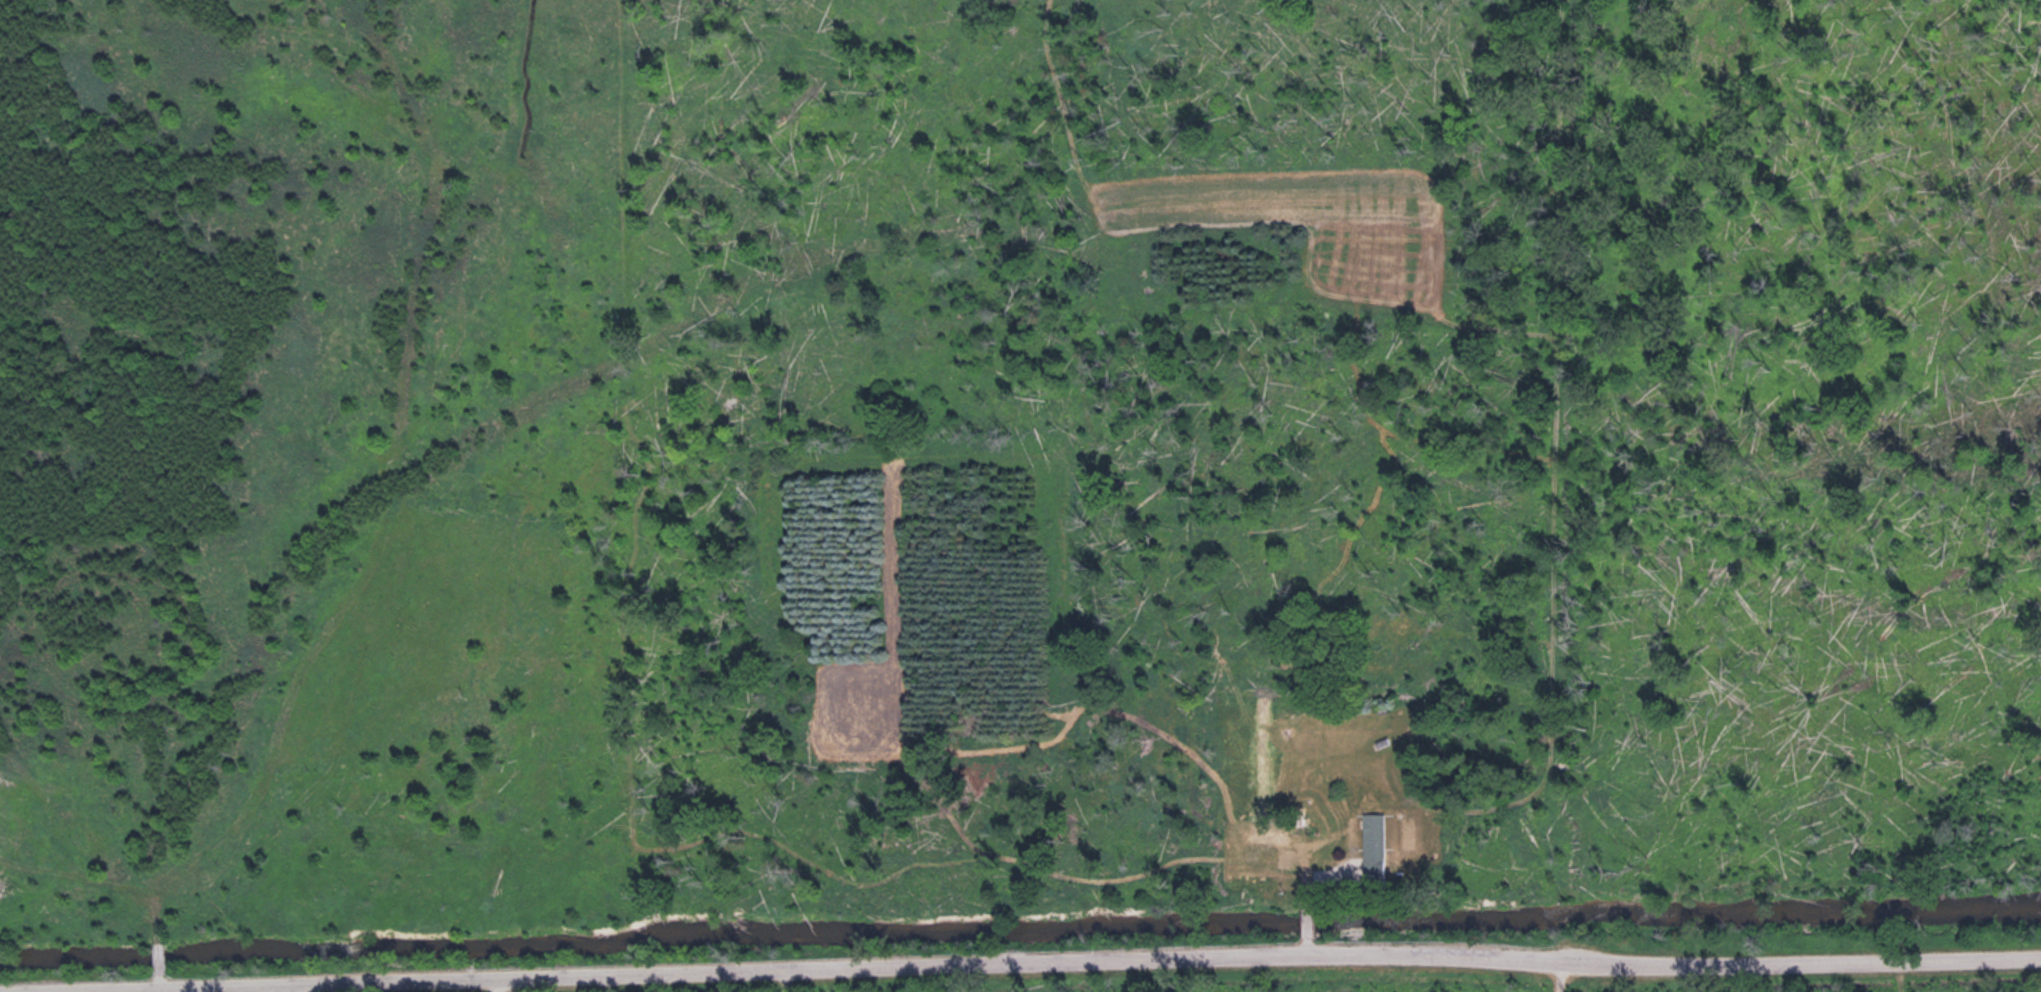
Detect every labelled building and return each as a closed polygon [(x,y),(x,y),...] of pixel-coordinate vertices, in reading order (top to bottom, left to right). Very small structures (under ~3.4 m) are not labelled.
[(1384,812),(1361,812),(1361,872),(1384,872),(1384,812)]
